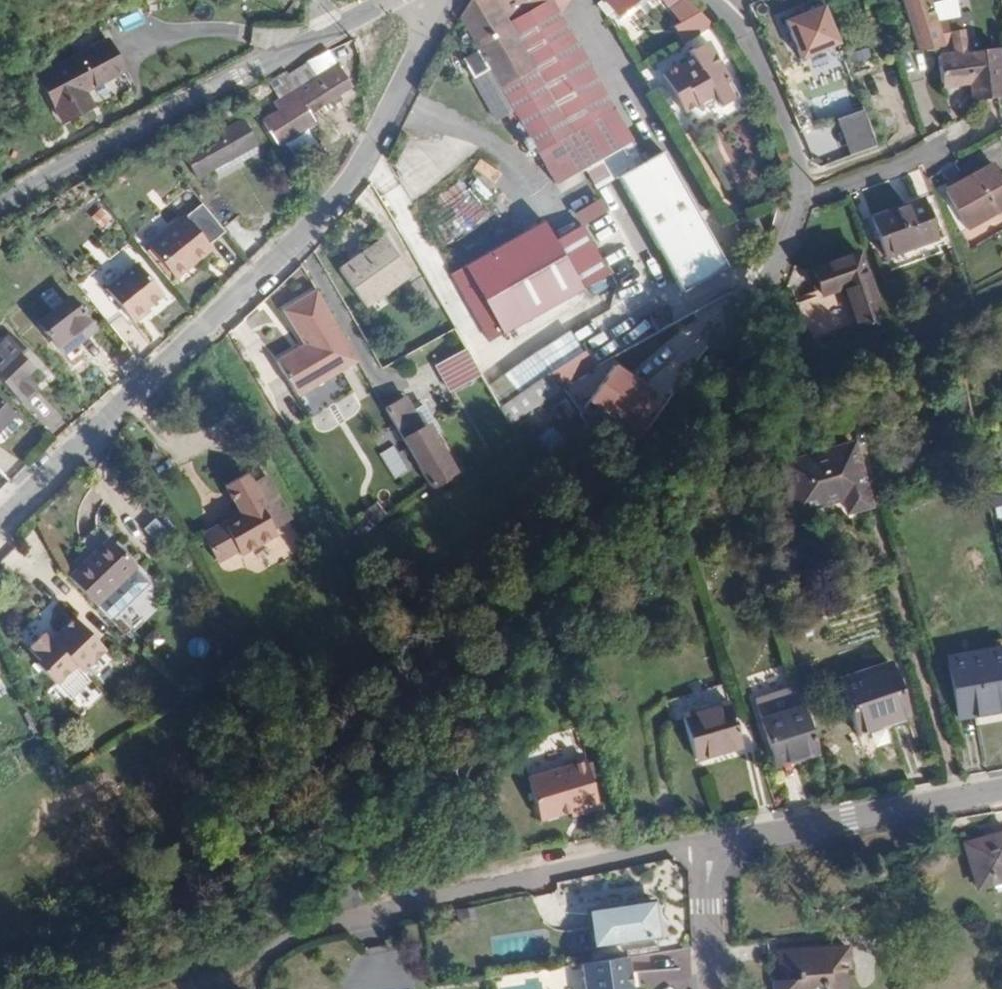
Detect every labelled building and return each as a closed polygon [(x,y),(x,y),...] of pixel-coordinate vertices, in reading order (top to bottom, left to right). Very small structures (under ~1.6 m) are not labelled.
[(492,0),(467,0),(458,15),(495,81),(526,64),(503,20),(492,0)] [(503,20),(541,0),(492,0),(503,20)] [(503,20),(526,64),(495,81),(535,151),(611,107),(551,0),(541,0),(503,20)] [(607,0),(600,0),(598,1),(604,13),(613,9),(607,0)] [(613,9),(614,11),(632,0),(607,0),(613,9)] [(917,48),(963,39),(956,16),(935,21),(929,0),(903,0),(917,48)] [(719,106),(737,96),(704,37),(685,46),(689,53),(659,69),(680,107),(693,100),(696,105),(713,96),(719,106)] [(800,116),(857,92),(836,42),(780,66),(800,116)] [(107,45),(40,80),(63,125),(91,109),(85,92),(121,74),(107,45)] [(994,46),(936,52),(940,81),(963,79),(966,96),(1001,92),(994,46)] [(270,111),(253,121),(270,148),(306,124),(303,118),(347,91),(330,64),(265,105),(270,111)] [(234,121),(181,155),(195,178),(209,169),(214,177),(253,153),(234,121)] [(653,137),(630,150),(634,157),(614,168),(683,292),(726,269),(653,137)] [(634,157),(630,150),(610,162),(614,168),(634,157)] [(942,190),(963,228),(1001,206),(1001,185),(991,164),(942,190)] [(461,236),(490,198),(459,174),(430,212),(461,236)] [(216,190),(203,201),(223,227),(237,215),(216,190)] [(911,197),(864,220),(881,257),(929,234),(911,197)] [(212,246),(226,234),(198,198),(145,243),(173,277),(196,259),(191,254),(207,240),(212,246)] [(571,210),(578,226),(607,214),(601,198),(571,210)] [(539,219),(520,230),(536,258),(555,248),(539,219)] [(398,234),(438,303),(452,328),(474,316),(421,222),(398,234)] [(536,258),(520,230),(466,262),(510,338),(583,295),(555,248),(536,258)] [(196,259),(212,246),(207,240),(191,254),(196,259)] [(129,246),(91,267),(100,284),(138,263),(129,246)] [(388,250),(343,277),(365,315),(410,287),(388,250)] [(853,258),(810,278),(821,301),(841,292),(859,326),(882,316),(853,258)] [(130,321),(144,309),(161,294),(138,265),(106,292),(130,321)] [(292,345),(314,383),(356,360),(314,289),(284,308),(302,339),(292,345)] [(65,294),(33,323),(59,353),(90,326),(65,294)] [(424,311),(441,341),(455,332),(452,328),(438,303),(424,311)] [(150,315),(144,309),(130,321),(135,328),(150,315)] [(17,401),(32,386),(18,370),(24,364),(10,348),(16,343),(4,330),(0,333),(0,383),(17,401)] [(567,332),(504,373),(516,392),(580,351),(567,332)] [(292,345),(274,356),(296,394),(314,383),(292,345)] [(451,393),(481,376),(467,353),(438,371),(451,393)] [(604,365),(582,411),(632,435),(654,389),(604,365)] [(341,372),(298,395),(320,434),(363,411),(341,372)] [(385,408),(430,485),(456,470),(435,433),(438,431),(424,407),(414,413),(404,397),(385,408)] [(14,414),(0,401),(0,430),(14,414)] [(860,499),(842,441),(774,466),(788,508),(833,492),(838,507),(860,499)] [(276,524),(279,522),(247,469),(226,482),(242,509),(204,531),(221,559),(241,547),(244,552),(280,531),(276,524)] [(253,478),(279,522),(293,514),(266,470),(253,478)] [(67,579),(94,610),(132,570),(103,542),(67,579)] [(45,641),(29,655),(38,668),(36,671),(57,693),(76,675),(83,681),(105,660),(75,626),(62,639),(66,643),(58,653),(45,641)] [(943,646),(959,702),(1001,695),(1001,655),(997,637),(943,646)] [(835,686),(853,737),(901,721),(886,670),(835,686)] [(773,750),(810,738),(789,675),(752,688),(773,750)] [(766,752),(773,750),(752,688),(746,690),(766,752)] [(679,712),(692,754),(738,739),(725,699),(679,712)] [(589,811),(574,763),(524,778),(537,821),(569,811),(580,807),(582,813),(589,811)] [(571,817),(582,813),(580,807),(569,811),(571,817)] [(986,890),(1001,886),(1001,835),(959,849),(973,894),(986,890)] [(986,890),(989,899),(1001,895),(1001,886),(986,890)] [(643,909),(580,919),(587,954),(650,943),(643,909)] [(778,962),(779,988),(849,988),(846,957),(778,962)] [(582,967),(585,988),(625,988),(624,976),(628,976),(627,961),(582,967)]
